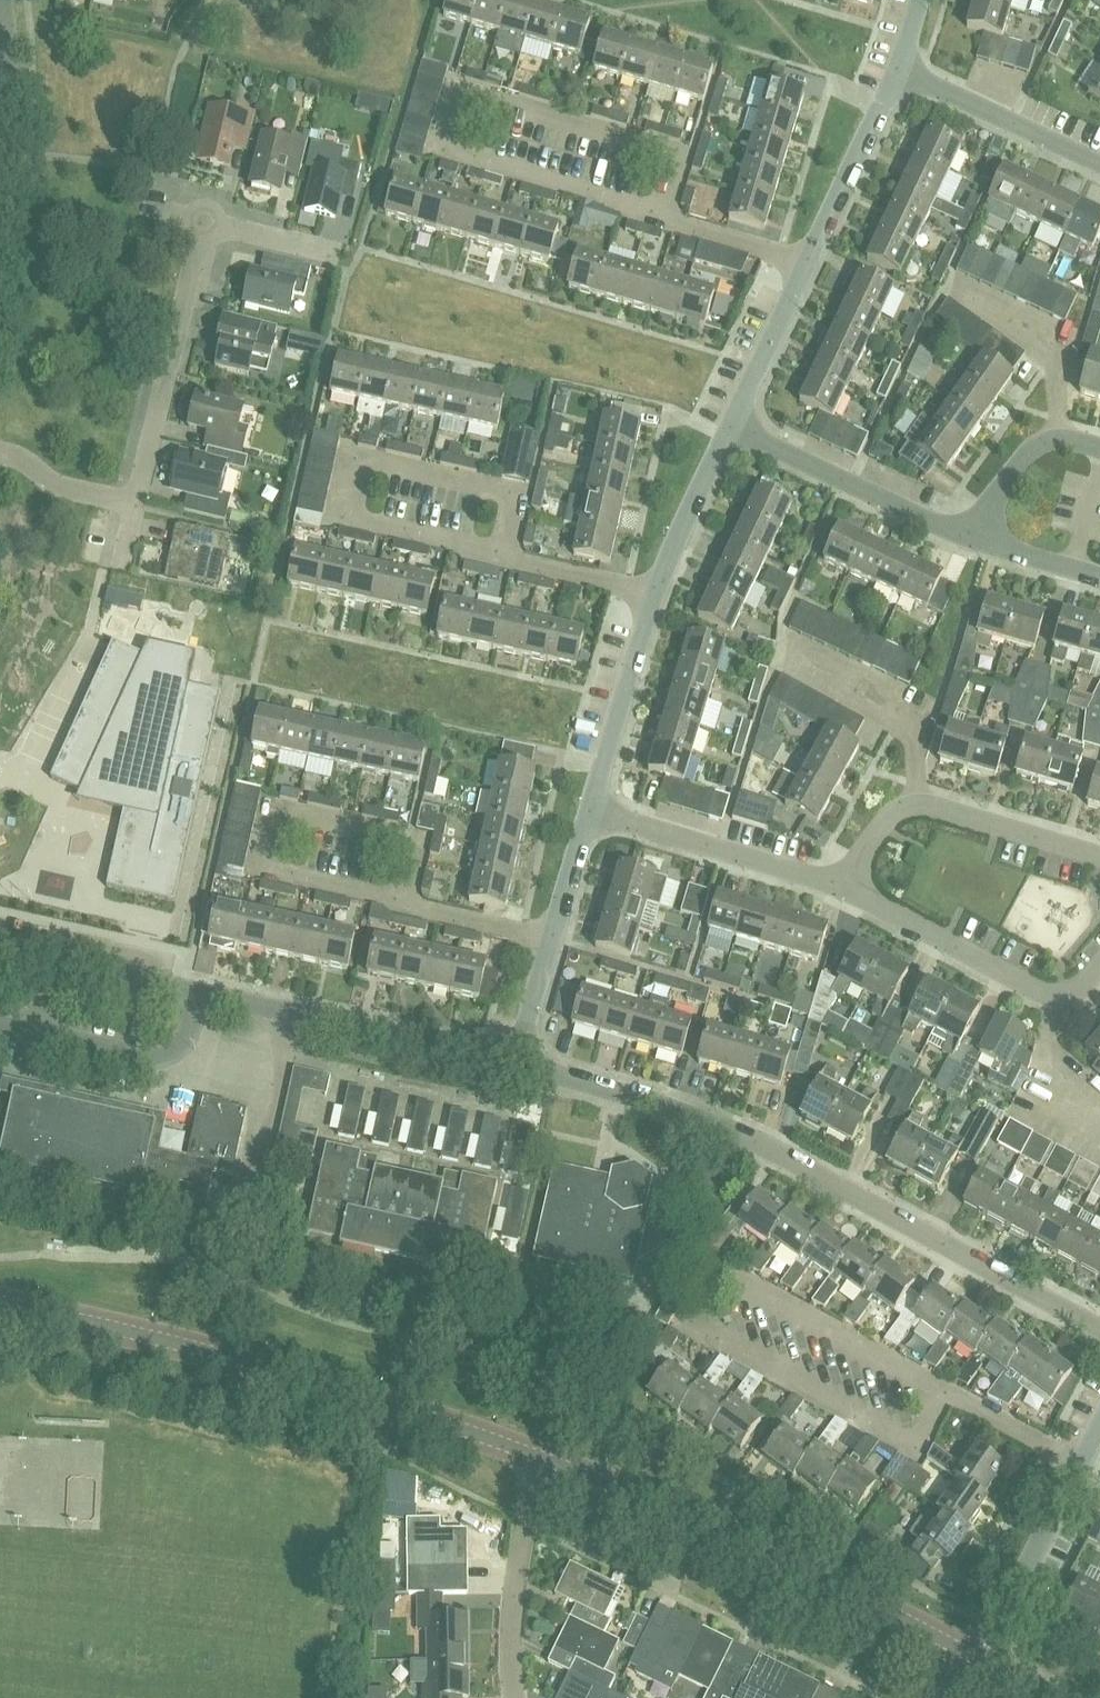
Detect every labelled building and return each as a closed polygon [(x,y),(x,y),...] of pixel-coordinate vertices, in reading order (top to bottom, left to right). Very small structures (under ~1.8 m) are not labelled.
[(479,0),(449,0),(444,16),(472,24),(479,0)] [(472,24),(498,32),(508,0),(479,0),(472,24)] [(519,0),(508,0),(498,32),(525,40),(536,5),(519,0)] [(975,0),(974,0),(966,27),(983,32),(983,33),(996,37),(1001,38),(1009,10),(975,0)] [(1009,10),(1012,0),(975,0),(1009,10)] [(1047,12),(1056,16),(1063,0),(1053,0),(1047,12)] [(536,5),(525,40),(552,48),(563,13),(536,5)] [(563,13),(552,48),(588,59),(596,32),(588,29),(590,21),(563,13)] [(1056,38),(1064,43),(1072,26),(1063,22),(1056,38)] [(996,37),(983,33),(975,58),(988,62),(996,37)] [(623,78),(632,43),(605,35),(595,70),(623,78)] [(996,37),(988,62),(1001,66),(1008,40),(1001,38),(996,37)] [(1064,43),(1056,38),(1048,54),(1056,59),(1064,43)] [(1008,40),(1001,66),(1014,70),(1021,44),(1008,40)] [(632,43),(623,78),(649,86),(659,51),(632,43)] [(1021,44),(1014,70),(1028,74),(1035,49),(1021,44)] [(659,51),(649,86),(676,93),(686,58),(659,51)] [(686,58),(676,93),(704,101),(714,66),(686,58)] [(422,60),(418,75),(445,82),(449,68),(422,60)] [(483,84),(486,75),(468,70),(466,79),(483,84)] [(1088,92),(1099,100),(1099,74),(1088,92)] [(445,82),(418,75),(414,88),(441,95),(445,82)] [(486,75),(483,84),(500,89),(503,80),(486,75)] [(713,98),(722,100),(726,86),(717,84),(713,98)] [(762,112),(797,122),(804,94),(770,84),(762,112)] [(537,100),(539,91),(522,85),(519,94),(537,100)] [(414,88),(410,101),(437,108),(441,95),(414,88)] [(539,91),(537,100),(554,105),(557,96),(539,91)] [(722,100),(713,98),(708,115),(717,118),(722,100)] [(410,101),(407,114),(433,121),(437,108),(410,101)] [(192,157),(198,159),(198,160),(229,168),(237,135),(249,138),(255,114),(226,107),(225,111),(211,108),(203,139),(197,137),(192,157)] [(610,122),(613,112),(594,107),(591,116),(610,122)] [(613,112),(610,122),(626,126),(629,117),(613,112)] [(762,112),(755,139),(789,149),(797,122),(762,112)] [(407,114),(403,127),(430,134),(433,121),(407,114)] [(667,128),(664,137),(680,142),(683,133),(677,131),(679,123),(668,120),(666,128),(667,128)] [(667,128),(666,128),(648,122),(645,132),(664,137),(667,128)] [(403,127),(399,139),(426,147),(430,134),(403,127)] [(303,131),(301,139),(282,134),(280,140),(264,136),(252,186),(281,193),(288,166),(301,170),(309,141),(308,140),(309,133),(303,131)] [(927,132),(915,158),(949,174),(961,147),(927,132)] [(697,152),(706,155),(711,138),(702,136),(697,152)] [(988,160),(985,166),(980,163),(970,184),(984,190),(997,164),(996,164),(1007,141),(999,137),(988,160)] [(426,147),(399,139),(395,154),(422,162),(426,147)] [(789,149),(755,139),(747,166),(781,176),(789,149)] [(304,211),(335,218),(340,196),(353,199),(362,164),(341,159),(342,152),(313,145),(306,171),(314,173),(304,211)] [(706,155),(697,152),(692,168),(701,171),(706,155)] [(949,174),(915,158),(903,183),(937,199),(949,174)] [(456,175),(459,166),(441,160),(439,170),(456,175)] [(747,166),(739,193),(773,203),(781,176),(747,166)] [(483,182),(485,173),(468,168),(466,177),(483,182)] [(1015,214),(1031,180),(1005,168),(989,202),(1015,214)] [(485,173),(483,182),(500,188),(503,179),(485,173)] [(413,224),(423,187),(395,180),(385,216),(413,224)] [(1056,192),(1031,180),(1015,214),(1040,226),(1056,192)] [(937,199),(903,183),(892,209),(925,224),(937,199)] [(536,198),(539,189),(522,184),(519,193),(536,198)] [(450,195),(423,187),(413,224),(440,232),(450,195)] [(690,208),(696,190),(686,188),(682,204),(690,208)] [(557,194),(539,189),(536,198),(554,203),(557,194)] [(1056,192),(1040,226),(1065,238),(1082,204),(1056,192)] [(773,203),(739,193),(731,221),(765,231),(773,203)] [(477,202),(450,195),(440,232),(467,239),(477,202)] [(964,211),(972,215),(980,199),(971,195),(964,211)] [(477,202),(467,239),(494,247),(504,210),(477,202)] [(602,208),(585,202),(582,211),(599,217),(602,208)] [(1082,204),(1065,238),(1091,250),(1099,232),(1099,212),(1082,204)] [(892,209),(880,234),(913,250),(925,224),(892,209)] [(531,218),(504,210),(494,247),(521,254),(531,218)] [(972,215),(964,211),(956,228),(964,232),(972,215)] [(559,225),(531,218),(521,254),(548,262),(550,257),(555,237),(559,225)] [(643,235),(645,226),(628,221),(626,230),(643,235)] [(645,226),(643,235),(660,241),(663,232),(645,226)] [(913,250),(880,234),(868,260),(901,276),(913,250)] [(697,251),(699,242),(681,237),(679,246),(697,251)] [(717,248),(699,242),(697,251),(714,256),(717,248)] [(968,278),(981,250),(969,245),(956,272),(968,278)] [(940,262),(948,266),(956,249),(948,246),(940,262)] [(981,250),(968,278),(980,284),(993,256),(981,250)] [(606,261),(578,253),(577,259),(569,284),(568,289),(596,297),(606,261)] [(606,261),(596,297),(623,305),(633,269),(618,265),(620,257),(608,253),(606,261)] [(577,259),(564,255),(557,280),(569,284),(577,259)] [(993,256),(980,284),(992,289),(1005,262),(993,256)] [(304,295),(311,267),(284,260),(280,277),(251,270),(244,303),(289,314),(294,293),(304,295)] [(948,266),(940,262),(932,279),(940,282),(948,266)] [(1017,267),(1005,262),(992,289),(1004,295),(1017,267)] [(1017,267),(1004,295),(1016,301),(1029,273),(1017,267)] [(633,269),(623,305),(650,313),(660,277),(633,269)] [(1029,273),(1016,301),(1028,306),(1041,279),(1029,273)] [(860,274),(847,300),(881,316),(894,290),(860,274)] [(660,277),(650,313),(677,320),(687,284),(660,277)] [(1041,279),(1028,306),(1040,312),(1053,284),(1041,279)] [(1099,315),(1099,283),(1091,313),(1099,315)] [(715,292),(687,284),(677,320),(705,328),(715,292)] [(1065,290),(1053,284),(1040,312),(1052,318),(1065,290)] [(1077,296),(1065,290),(1052,318),(1064,323),(1077,296)] [(931,299),(919,293),(914,305),(925,310),(931,299)] [(945,330),(961,308),(949,299),(933,321),(945,330)] [(881,316),(847,300),(836,326),(870,342),(881,316)] [(971,316),(961,308),(945,330),(956,337),(971,316)] [(908,329),(917,333),(925,316),(916,311),(913,320),(904,316),(901,324),(909,328),(908,329)] [(1091,313),(1082,347),(1095,350),(1099,333),(1099,315),(1091,313)] [(274,338),(277,327),(225,314),(217,348),(221,349),(217,367),(248,375),(252,357),(270,361),(275,339),(274,338)] [(982,323),(971,316),(956,337),(966,345),(982,323)] [(993,331),(982,323),(966,345),(977,353),(993,331)] [(870,342),(836,326),(824,351),(858,367),(870,342)] [(917,333),(908,329),(901,345),(909,349),(917,333)] [(993,331),(977,353),(983,357),(988,360),(1003,338),(993,331)] [(1003,338),(988,360),(998,368),(1014,346),(1003,338)] [(1025,354),(1014,346),(998,368),(1009,376),(1025,354)] [(824,351),(812,377),(846,392),(858,367),(824,351)] [(1090,355),(1079,393),(1099,399),(1099,358),(1090,355)] [(359,399),(368,363),(340,356),(331,393),(359,399)] [(915,379),(923,361),(915,357),(907,374),(915,379)] [(983,357),(966,381),(996,403),(1013,380),(1009,376),(998,368),(988,360),(983,357)] [(892,362),(884,379),(893,383),(901,366),(892,362)] [(368,363),(359,399),(387,406),(395,369),(368,363)] [(395,369),(387,406),(414,412),(422,375),(395,369)] [(449,381),(422,375),(414,412),(441,418),(449,381)] [(846,392),(812,377),(800,403),(819,412),(832,418),(834,419),(846,392)] [(893,383),(884,379),(876,396),(885,400),(893,383)] [(477,387),(449,381),(441,418),(468,424),(477,387)] [(966,381),(950,404),(980,426),(996,403),(966,381)] [(894,401),(903,405),(911,387),(903,383),(894,401)] [(505,394),(477,387),(468,424),(497,431),(505,394)] [(241,456),(247,428),(237,426),(242,406),(196,395),(189,427),(214,433),(210,448),(241,456)] [(903,405),(894,401),(887,417),(896,421),(903,405)] [(980,426),(950,404),(934,427),(964,448),(980,426)] [(832,418),(819,412),(808,436),(820,442),(832,418)] [(551,416),(547,434),(557,436),(561,418),(551,416)] [(358,445),(377,450),(379,440),(384,420),(372,417),(367,437),(360,436),(359,440),(358,445)] [(598,445),(634,453),(640,425),(604,417),(598,445)] [(832,418),(820,442),(832,448),(844,423),(834,419),(832,418)] [(856,429),(844,423),(832,448),(845,454),(856,429)] [(964,448),(934,427),(917,450),(947,472),(964,448)] [(311,443),(337,449),(341,435),(315,429),(311,443)] [(856,429),(845,454),(858,460),(870,435),(856,429)] [(513,430),(502,477),(528,483),(539,435),(513,430)] [(557,436),(547,434),(544,452),(553,454),(557,436)] [(404,455),(406,446),(388,442),(386,452),(404,455)] [(337,449),(311,443),(308,457),(334,462),(337,449)] [(634,453),(598,445),(592,473),(628,481),(634,453)] [(424,450),(406,446),(404,455),(421,459),(424,450)] [(190,511),(226,520),(232,495),(220,492),(226,465),(182,455),(174,489),(194,494),(190,511)] [(244,471),(248,458),(234,455),(231,468),(244,471)] [(459,468),(461,459),(442,455),(441,464),(459,468)] [(308,457),(306,470),(331,475),(334,462),(308,457)] [(478,463),(461,459),(459,468),(476,471),(478,463)] [(331,475),(306,470),(303,483),(329,489),(331,475)] [(539,471),(535,489),(545,491),(548,473),(539,471)] [(628,481),(592,473),(586,500),(622,508),(628,481)] [(303,483),(300,496),(326,502),(329,489),(303,483)] [(545,491),(535,489),(532,507),(541,508),(545,491)] [(746,516),(778,531),(790,505),(758,490),(746,516)] [(300,496),(297,509),(323,515),(326,502),(300,496)] [(586,500),(580,527),(616,535),(622,508),(586,500)] [(323,515),(297,509),(294,523),(319,529),(323,515)] [(530,516),(527,526),(523,544),(525,550),(529,555),(537,557),(545,520),(530,516)] [(746,516),(734,541),(766,556),(778,531),(746,516)] [(220,588),(231,536),(179,525),(168,577),(220,588)] [(802,543),(810,547),(820,529),(810,525),(802,543)] [(616,535),(580,527),(574,556),(609,563),(616,535)] [(355,542),(357,532),(340,528),(338,538),(355,542)] [(850,573),(865,541),(838,529),(824,561),(850,573)] [(375,536),(357,532),(355,542),(373,546),(375,536)] [(410,554),(412,544),(395,541),(393,550),(410,554)] [(734,541),(722,567),(754,582),(766,556),(734,541)] [(890,553),(865,541),(850,573),(875,585),(890,553)] [(810,547),(802,543),(795,558),(803,562),(810,547)] [(412,544),(410,554),(428,558),(430,548),(412,544)] [(316,592),(324,555),(296,549),(288,586),(316,592)] [(916,565),(890,553),(875,585),(901,597),(916,565)] [(324,555),(316,592),(343,598),(351,561),(324,555)] [(378,567),(351,561),(343,598),(370,604),(378,567)] [(480,575),(482,566),(465,563),(463,572),(480,575)] [(942,577),(916,565),(901,597),(927,609),(942,577)] [(500,570),(482,566),(480,575),(499,579),(500,570)] [(378,567),(370,604),(398,609),(405,573),(378,567)] [(722,567),(710,592),(742,607),(754,582),(722,567)] [(405,573),(398,609),(425,616),(433,579),(405,573)] [(535,587),(537,578),(520,574),(518,584),(535,587)] [(778,594),(786,598),(795,580),(786,576),(778,594)] [(537,578),(535,587),(553,591),(555,582),(537,578)] [(580,597),(582,588),(565,584),(562,594),(580,597)] [(108,590),(105,603),(140,611),(143,598),(108,590)] [(742,607),(710,592),(698,618),(730,633),(742,607)] [(786,598),(778,594),(771,608),(779,612),(786,598)] [(1004,643),(1016,605),(988,597),(982,615),(971,612),(962,643),(976,648),(976,646),(989,649),(992,639),(1004,643)] [(465,644),(473,606),(445,600),(437,637),(465,644)] [(800,635),(812,609),(800,603),(788,629),(800,635)] [(1016,605),(1004,643),(1033,651),(1044,614),(1016,605)] [(473,606),(465,644),(492,650),(500,612),(473,606)] [(825,614),(812,609),(800,635),(812,640),(825,614)] [(528,618),(500,612),(492,650),(520,656),(528,618)] [(1082,655),(1092,620),(1064,612),(1054,647),(1055,647),(1051,660),(1064,664),(1067,651),(1082,655)] [(825,614),(812,640),(824,646),(837,620),(825,614)] [(528,618),(520,656),(547,662),(555,624),(528,618)] [(837,620),(824,646),(836,652),(849,626),(837,620)] [(1082,655),(1077,670),(1090,674),(1095,659),(1099,660),(1099,622),(1092,620),(1082,655)] [(583,631),(555,624),(547,662),(575,668),(583,631)] [(861,631),(849,626),(836,652),(849,657),(861,631)] [(873,637),(861,631),(849,657),(861,663),(873,637)] [(680,663),(716,674),(724,646),(688,636),(680,663)] [(885,643),(873,637),(861,663),(873,669),(885,643)] [(773,653),(776,644),(758,638),(755,648),(773,653)] [(188,687),(196,655),(148,644),(142,656),(113,642),(51,778),(124,812),(107,887),(175,902),(221,694),(188,687)] [(885,643),(873,669),(885,674),(897,648),(885,643)] [(962,643),(953,673),(972,679),(976,648),(962,643)] [(897,648),(885,674),(897,680),(909,654),(897,648)] [(921,660),(909,654),(897,680),(909,686),(921,660)] [(1024,661),(1011,691),(1029,695),(1037,667),(1024,661)] [(716,674),(680,663),(672,690),(708,701),(716,674)] [(759,667),(753,686),(762,688),(768,670),(759,667)] [(1053,669),(1037,667),(1029,695),(1047,700),(1053,669)] [(972,679),(953,673),(944,703),(958,707),(972,679)] [(781,706),(794,682),(781,675),(768,699),(781,706)] [(794,682),(781,706),(792,713),(805,689),(794,682)] [(1099,683),(1085,711),(1099,715),(1099,684),(1099,683)] [(762,688),(753,686),(748,702),(757,705),(762,688)] [(805,689),(792,713),(804,719),(817,695),(805,689)] [(672,690),(664,717),(700,728),(708,701),(672,690)] [(1029,695),(1011,691),(1008,722),(1021,724),(1029,695)] [(817,695),(804,719),(816,725),(829,702),(817,695)] [(1029,695),(1021,724),(1034,730),(1047,700),(1029,695)] [(816,725),(826,731),(827,732),(840,708),(829,702),(816,725)] [(840,708),(827,732),(839,738),(852,714),(840,708)] [(280,753),(288,717),(260,711),(252,747),(280,753)] [(1085,711),(1083,744),(1095,745),(1099,727),(1099,715),(1085,711)] [(852,714),(839,738),(851,745),(851,744),(864,721),(852,714)] [(288,717),(280,753),(307,759),(315,722),(288,717)] [(700,728),(664,717),(656,743),(692,754),(700,728)] [(966,770),(976,736),(980,722),(967,718),(962,732),(948,728),(938,762),(966,770)] [(742,721),(737,739),(746,742),(752,723),(742,721)] [(342,728),(315,722),(307,759),(334,765),(342,728)] [(976,736),(966,770),(995,779),(1009,730),(997,727),(993,741),(976,736)] [(369,734),(342,728),(334,765),(361,770),(369,734)] [(851,745),(839,738),(827,732),(826,731),(812,756),(844,774),(858,748),(851,744),(851,745)] [(396,740),(369,734),(361,770),(389,776),(396,740)] [(757,737),(751,756),(760,759),(766,740),(757,737)] [(746,742),(737,739),(732,756),(741,759),(746,742)] [(424,746),(396,740),(389,776),(416,782),(424,746)] [(1044,784),(1054,749),(1025,741),(1015,776),(1044,784)] [(692,754),(656,743),(647,771),(665,776),(678,780),(683,782),(692,754)] [(1054,749),(1044,784),(1072,792),(1082,757),(1081,757),(1083,748),(1070,744),(1068,753),(1054,749)] [(844,774),(812,756),(799,781),(831,798),(844,774)] [(432,759),(428,777),(437,779),(441,760),(432,759)] [(498,763),(492,791),(527,799),(534,771),(498,763)] [(1098,771),(1088,806),(1099,810),(1099,771),(1098,771)] [(678,780),(665,776),(657,803),(670,807),(678,780)] [(437,779),(428,777),(424,794),(425,794),(434,796),(435,790),(438,779),(437,779)] [(683,782),(678,780),(670,807),(683,811),(691,785),(683,783),(683,782)] [(831,798),(799,781),(785,806),(817,824),(831,798)] [(236,782),(233,797),(255,801),(258,787),(236,782)] [(691,785),(683,811),(696,815),(704,789),(691,785)] [(299,802),(301,793),(283,789),(281,798),(299,802)] [(704,789),(696,815),(708,818),(716,793),(704,789)] [(527,799),(492,791),(486,818),(521,826),(527,799)] [(716,793),(708,818),(722,822),(730,797),(716,793)] [(325,808),(327,798),(310,795),(308,804),(325,808)] [(776,805),(740,795),(734,820),(769,830),(776,805)] [(233,797),(230,810),(252,815),(255,801),(233,797)] [(327,798),(325,808),(344,812),(346,803),(327,798)] [(380,820),(382,810),(365,807),(363,816),(380,820)] [(230,810),(227,823),(249,828),(252,815),(230,810)] [(382,810),(380,820),(399,824),(401,815),(382,810)] [(438,817),(434,836),(443,838),(447,819),(438,817)] [(486,818),(480,846),(515,854),(521,826),(486,818)] [(227,823),(224,836),(246,841),(249,828),(227,823)] [(246,841),(224,836),(221,849),(243,854),(246,841)] [(443,838),(434,836),(430,853),(439,854),(443,838)] [(480,846),(474,873),(509,881),(515,854),(480,846)] [(221,849),(218,862),(240,867),(243,854),(221,849)] [(923,854),(912,849),(905,863),(915,868),(923,854)] [(240,867),(218,862),(215,876),(237,881),(240,867)] [(611,894),(646,904),(659,907),(667,880),(619,866),(611,894)] [(431,893),(435,875),(425,873),(421,891),(431,893)] [(509,881),(474,873),(467,901),(503,909),(509,881)] [(276,894),(279,885),(261,881),(259,890),(276,894)] [(443,881),(436,901),(449,905),(456,886),(443,881)] [(279,885),(276,894),(295,898),(297,889),(279,885)] [(681,913),(692,916),(702,919),(710,892),(689,886),(681,913)] [(331,906),(333,897),(316,893),(314,902),(331,906)] [(611,894),(603,920),(639,931),(646,904),(611,894)] [(736,938),(746,903),(719,895),(708,930),(736,938)] [(352,901),(333,897),(331,906),(350,910),(352,901)] [(746,903),(736,938),(763,946),(773,911),(746,903)] [(236,947),(244,910),(216,904),(208,940),(236,947)] [(244,910),(236,947),(263,952),(271,916),(244,910)] [(800,919),(773,911),(763,946),(789,954),(800,919)] [(406,928),(408,919),(392,915),(390,924),(406,928)] [(299,922),(271,916),(263,952),(291,958),(299,922)] [(692,916),(687,934),(697,937),(702,919),(692,916)] [(427,924),(408,919),(406,928),(425,933),(427,924)] [(800,919),(789,954),(817,963),(827,927),(800,919)] [(639,931),(603,920),(595,948),(631,958),(639,931)] [(326,927),(299,922),(291,958),(318,964),(326,927)] [(326,927),(318,964),(346,970),(354,933),(326,927)] [(461,940),(463,931),(446,927),(444,937),(461,940)] [(482,935),(463,931),(461,940),(480,944),(482,935)] [(394,981),(403,944),(375,937),(374,940),(365,938),(357,971),(367,973),(366,975),(394,981)] [(694,947),(677,941),(675,941),(666,968),(676,971),(681,953),(691,956),(694,947)] [(430,950),(403,944),(394,981),(422,988),(430,950)] [(864,992),(882,958),(856,944),(836,981),(821,973),(807,1022),(821,1026),(836,996),(842,999),(850,984),(864,992)] [(458,956),(430,950),(422,988),(449,994),(458,956)] [(458,956),(449,994),(491,1003),(500,972),(484,969),(486,963),(458,956)] [(617,973),(620,964),(603,958),(600,968),(617,973)] [(908,971),(882,958),(864,992),(875,998),(872,1015),(882,1020),(908,971)] [(638,970),(620,964),(617,973),(636,979),(638,970)] [(721,985),(724,975),(707,970),(704,980),(721,985)] [(670,989),(672,980),(656,975),(654,984),(670,989)] [(742,981),(724,975),(721,985),(739,990),(742,981)] [(672,980),(670,989),(689,995),(692,986),(672,980)] [(934,1030),(953,996),(927,982),(901,1031),(912,1036),(922,1024),(934,1030)] [(599,1034),(610,999),(562,985),(554,1011),(575,1018),(572,1026),(599,1034)] [(775,1001),(778,992),(760,987),(757,996),(775,1001)] [(778,992),(775,1001),(792,1006),(795,998),(778,992)] [(742,1010),(745,1001),(728,996),(725,1005),(742,1010)] [(979,1009),(953,996),(934,1030),(948,1037),(942,1053),(953,1059),(979,1009)] [(636,1006),(610,999),(599,1034),(626,1042),(636,1006)] [(745,1001),(742,1010),(761,1016),(763,1007),(745,1001)] [(636,1006),(626,1042),(652,1050),(662,1014),(636,1006)] [(774,1006),(769,1025),(786,1030),(791,1011),(774,1006)] [(689,1022),(662,1014),(652,1050),(679,1058),(689,1022)] [(986,1079),(997,1085),(1016,1095),(1027,1074),(1013,1067),(1013,1068),(1009,1066),(1026,1034),(998,1019),(980,1055),(995,1063),(986,1079)] [(875,1055),(889,1029),(875,1021),(861,1048),(875,1055)] [(807,1022),(799,1049),(813,1053),(821,1026),(807,1022)] [(724,1071),(735,1035),(707,1027),(696,1063),(724,1071)] [(902,1036),(889,1029),(875,1055),(888,1062),(902,1036)] [(1085,1051),(1099,1063),(1093,1069),(1099,1075),(1099,1034),(1085,1051)] [(735,1035),(724,1071),(750,1079),(761,1044),(735,1035)] [(789,1052),(761,1044),(750,1079),(778,1088),(789,1052)] [(946,1093),(959,1068),(947,1061),(933,1087),(946,1093)] [(825,1129),(843,1095),(830,1088),(838,1073),(827,1067),(800,1115),(825,1129)] [(896,1100),(910,1074),(897,1067),(884,1093),(896,1100)] [(973,1075),(959,1068),(946,1093),(959,1101),(959,1100),(969,1105),(971,1101),(962,1096),(973,1075)] [(910,1074),(896,1100),(898,1101),(887,1120),(904,1129),(886,1163),(911,1177),(930,1143),(916,1136),(925,1121),(912,1114),(908,1111),(910,1107),(909,1107),(923,1081),(910,1074)] [(856,1102),(843,1095),(825,1129),(850,1143),(877,1095),(864,1087),(856,1102)] [(349,1088),(339,1136),(354,1139),(365,1091),(349,1088)] [(383,1095),(373,1143),(388,1147),(399,1099),(383,1095)] [(418,1103),(407,1151),(423,1154),(434,1106),(418,1103)] [(453,1111),(442,1159),(458,1162),(468,1114),(453,1111)] [(979,1155),(994,1129),(998,1121),(981,1112),(975,1123),(976,1129),(966,1147),(979,1155)] [(485,1118),(475,1166),(490,1170),(501,1122),(485,1118)] [(1010,1119),(1002,1134),(997,1143),(1021,1156),(1033,1134),(1034,1132),(1010,1119)] [(519,1125),(508,1173),(524,1177),(535,1129),(519,1125)] [(1040,1167),(1048,1151),(1052,1144),(1033,1134),(1021,1156),(1040,1167)] [(930,1143),(911,1177),(937,1191),(964,1142),(952,1135),(944,1150),(930,1143)] [(1063,1180),(1072,1164),(1075,1157),(1056,1147),(1044,1169),(1063,1180)] [(1086,1192),(1095,1176),(1099,1170),(1080,1160),(1067,1182),(1086,1192)] [(351,1161),(348,1176),(396,1187),(399,1172),(351,1161)] [(637,1248),(652,1179),(634,1165),(611,1169),(609,1179),(553,1166),(532,1260),(632,1283),(640,1249),(637,1248)] [(988,1218),(1005,1187),(980,1173),(964,1204),(988,1218)] [(1086,1203),(1094,1207),(1098,1199),(1099,1200),(1099,1178),(1086,1203)] [(430,1179),(427,1195),(475,1206),(478,1190),(430,1179)] [(1019,1194),(1005,1187),(988,1218),(1012,1230),(1028,1199),(1036,1185),(1026,1180),(1019,1194)] [(513,1191),(502,1239),(518,1242),(528,1194),(513,1191)] [(1042,1207),(1028,1199),(1012,1230),(1035,1243),(1051,1212),(1052,1212),(1060,1197),(1050,1192),(1042,1207)] [(768,1241),(787,1214),(758,1193),(748,1207),(737,1199),(703,1245),(717,1253),(735,1230),(740,1234),(746,1225),(768,1241)] [(1065,1220),(1052,1212),(1051,1212),(1035,1243),(1059,1256),(1075,1225),(1082,1212),(1073,1206),(1065,1220)] [(300,1207),(290,1254),(305,1258),(316,1210),(300,1207)] [(787,1214),(768,1241),(748,1266),(760,1273),(775,1253),(772,1250),(777,1243),(799,1259),(819,1231),(790,1210),(787,1214)] [(338,1215),(328,1263),(343,1266),(354,1218),(338,1215)] [(1059,1256),(1082,1268),(1098,1237),(1099,1234),(1099,1221),(1096,1219),(1089,1232),(1075,1225),(1059,1256)] [(376,1223),(365,1271),(381,1275),(391,1227),(376,1223)] [(822,1228),(819,1231),(799,1259),(780,1284),(792,1290),(807,1270),(803,1268),(809,1260),(830,1276),(850,1248),(822,1228)] [(413,1232),(403,1279),(418,1283),(429,1235),(413,1232)] [(1082,1268),(1099,1278),(1099,1238),(1098,1237),(1082,1268)] [(451,1240),(440,1288),(456,1291),(466,1243),(451,1240)] [(853,1245),(850,1248),(830,1276),(812,1301),(824,1308),(839,1288),(835,1285),(840,1278),(862,1294),(882,1266),(853,1245)] [(882,1266),(862,1294),(844,1318),(856,1325),(871,1305),(866,1302),(872,1294),(902,1316),(917,1295),(910,1290),(914,1284),(885,1262),(882,1266)] [(902,1316),(900,1318),(884,1340),(896,1347),(912,1326),(915,1329),(921,1321),(942,1337),(963,1310),(934,1289),(925,1301),(917,1295),(902,1316)] [(963,1310),(942,1337),(924,1362),(935,1369),(950,1348),(946,1346),(952,1338),(974,1354),(994,1326),(965,1306),(963,1310)] [(994,1326),(974,1354),(955,1379),(967,1386),(981,1366),(978,1364),(983,1356),(1005,1372),(1025,1344),(996,1323),(994,1326)] [(677,1415),(700,1384),(688,1375),(690,1372),(690,1369),(682,1363),(679,1364),(668,1355),(679,1334),(667,1328),(655,1351),(652,1357),(666,1368),(648,1393),(677,1415)] [(1025,1344),(1005,1372),(986,1397),(999,1404),(1013,1384),(1009,1381),(1015,1373),(1038,1390),(1058,1362),(1028,1340),(1025,1344)] [(700,1384),(677,1415),(680,1411),(708,1431),(711,1427),(712,1428),(732,1401),(731,1400),(729,1404),(708,1388),(713,1381),(717,1384),(732,1363),(719,1356),(700,1384)] [(752,1373),(732,1401),(712,1428),(741,1449),(761,1422),(739,1405),(745,1397),(749,1401),(764,1380),(752,1373)] [(796,1473),(813,1449),(792,1433),(798,1425),(791,1420),(804,1402),(792,1396),(773,1422),(784,1430),(765,1456),(793,1477),(796,1473)] [(835,1419),(813,1449),(796,1473),(824,1494),(828,1490),(845,1466),(822,1450),(827,1444),(831,1446),(847,1425),(835,1419)] [(867,1436),(845,1466),(828,1490),(857,1511),(878,1483),(856,1467),(861,1460),(865,1463),(880,1443),(867,1436)] [(927,1456),(961,1480),(984,1496),(1005,1467),(976,1447),(975,1448),(971,1445),(957,1466),(954,1465),(957,1461),(933,1445),(927,1456)] [(893,1484),(909,1461),(898,1455),(883,1477),(893,1484)] [(909,1461),(893,1484),(905,1491),(921,1468),(909,1461)] [(984,1496),(961,1480),(946,1501),(937,1495),(931,1504),(937,1508),(967,1529),(988,1499),(984,1496)] [(971,1532),(967,1529),(937,1508),(927,1523),(921,1518),(910,1534),(916,1538),(907,1552),(933,1570),(942,1556),(950,1561),(957,1551),(963,1556),(974,1539),(968,1535),(971,1532)] [(1099,1515),(1087,1540),(1099,1546),(1099,1516),(1099,1515)] [(418,1594),(441,1594),(441,1590),(464,1590),(464,1577),(467,1577),(466,1532),(440,1532),(440,1520),(408,1520),(408,1532),(377,1532),(377,1541),(408,1541),(409,1564),(425,1564),(425,1593),(418,1593),(418,1594)] [(569,1616),(598,1631),(619,1588),(569,1563),(556,1591),(577,1601),(569,1616)] [(1099,1600),(1099,1591),(1079,1580),(1061,1616),(1085,1628),(1099,1600)] [(441,1594),(418,1594),(419,1629),(428,1629),(428,1660),(432,1660),(432,1661),(467,1661),(467,1659),(463,1659),(462,1629),(467,1629),(467,1615),(442,1615),(441,1594)] [(375,1614),(397,1614),(397,1599),(375,1599),(375,1614)] [(1085,1628),(1099,1636),(1099,1600),(1085,1628)] [(648,1629),(637,1651),(634,1657),(679,1678),(702,1630),(668,1614),(658,1634),(648,1629)] [(620,1641),(598,1631),(569,1616),(554,1647),(576,1658),(569,1672),(609,1691),(615,1677),(605,1672),(620,1641)] [(637,1651),(648,1629),(651,1622),(638,1616),(624,1645),(637,1651)] [(679,1678),(708,1692),(705,1697),(722,1697),(736,1671),(723,1665),(732,1645),(702,1630),(679,1678)] [(722,1697),(776,1697),(788,1673),(759,1659),(750,1678),(736,1671),(722,1697)] [(432,1661),(432,1673),(423,1673),(424,1697),(450,1697),(450,1696),(467,1696),(467,1661),(432,1661)] [(569,1672),(556,1697),(623,1697),(609,1691),(569,1672)] [(776,1697),(815,1697),(819,1688),(788,1673),(776,1697)] [(368,1697),(385,1697),(386,1690),(368,1689),(368,1697)]
